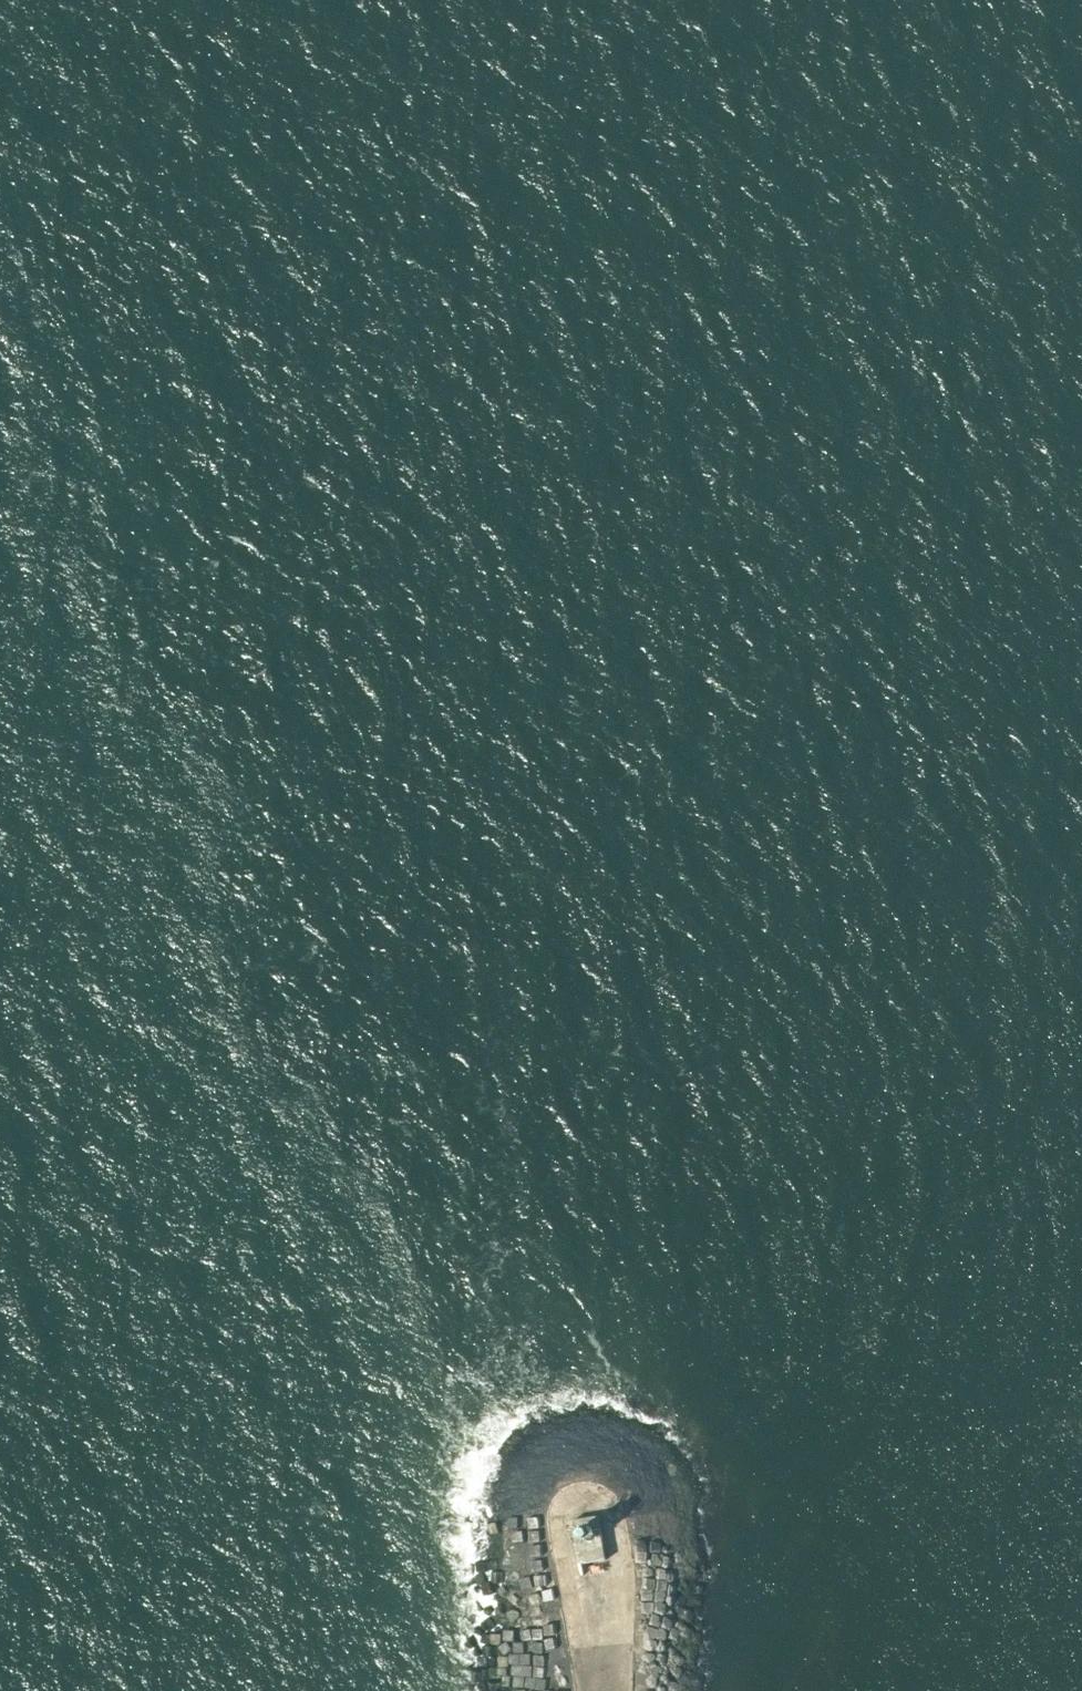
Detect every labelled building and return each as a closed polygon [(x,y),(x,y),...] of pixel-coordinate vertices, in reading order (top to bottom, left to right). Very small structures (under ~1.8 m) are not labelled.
[(598,1514),(571,1518),(579,1566),(581,1576),(585,1575),(583,1565),(607,1561),(598,1514)]
